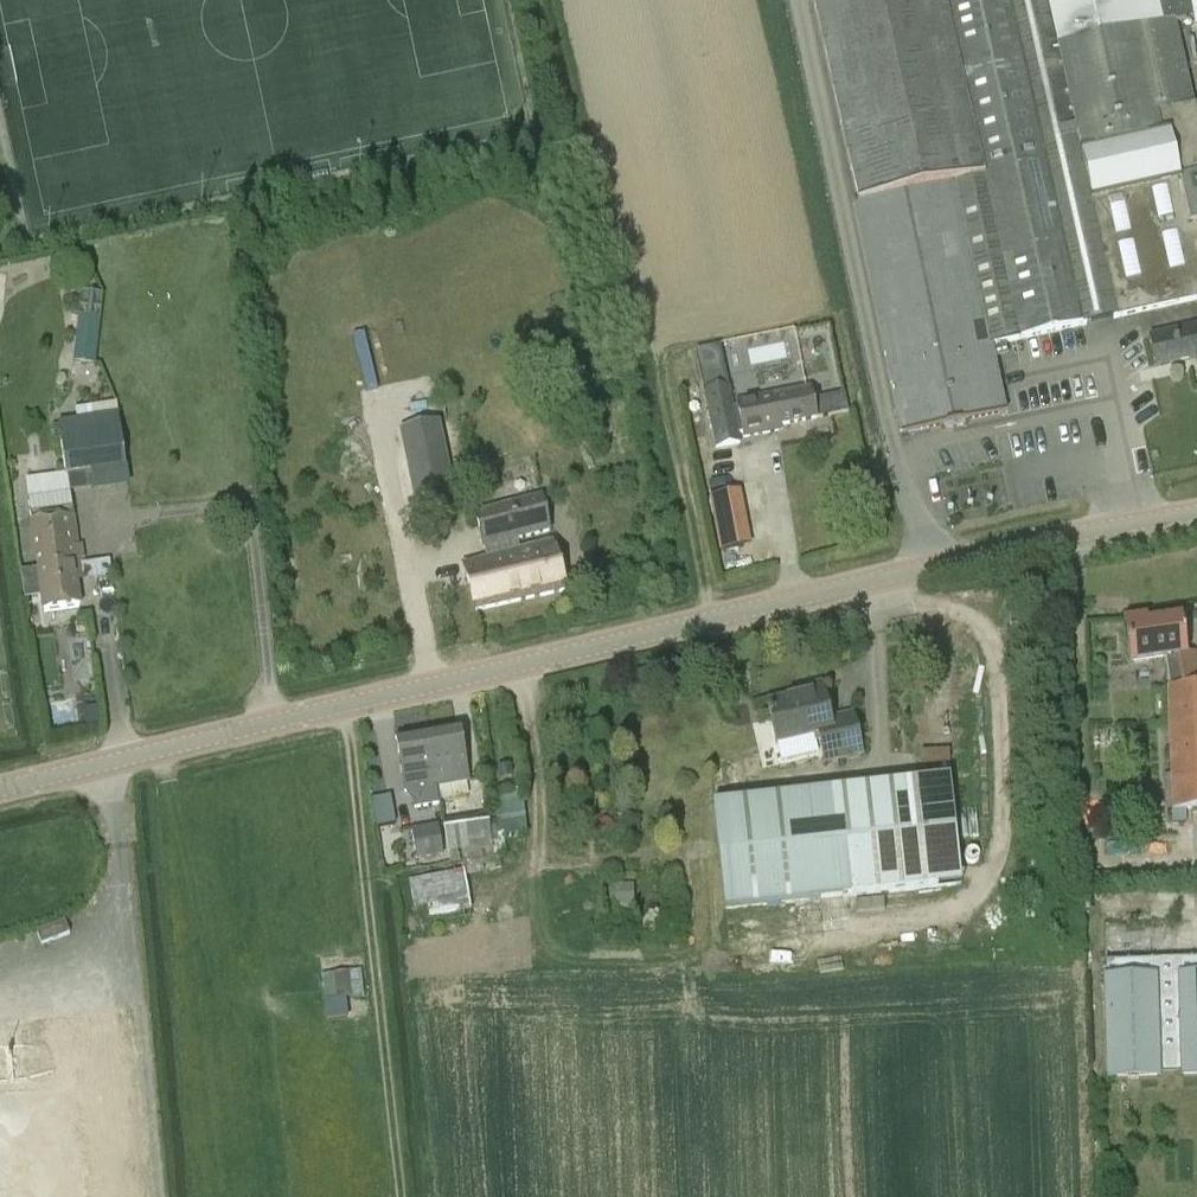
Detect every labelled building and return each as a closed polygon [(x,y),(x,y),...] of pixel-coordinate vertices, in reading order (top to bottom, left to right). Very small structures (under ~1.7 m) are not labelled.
[(1194,106),(1174,23),(1196,19),(1196,1),(1196,0),(811,0),(856,201),(851,202),(900,435),(1004,413),(990,346),(1082,326),(1137,313),(1196,300),(1196,298),(1196,297),(1196,121),(1194,106)] [(76,361),(98,361),(99,291),(77,291),(76,361)] [(1148,339),(1154,368),(1196,359),(1196,328),(1148,339)] [(720,345),(697,350),(716,449),(739,444),(738,434),(743,433),(737,406),(732,407),(720,345)] [(772,395),(736,402),(737,406),(743,433),(744,438),(780,431),(779,427),(815,419),(810,393),(773,401),(772,395)] [(76,420),(59,422),(66,474),(66,477),(68,476),(92,473),(126,468),(118,414),(76,420)] [(401,430),(419,517),(456,509),(439,423),(401,430)] [(40,570),(21,572),(25,600),(44,598),(46,610),(80,606),(76,577),(80,577),(69,492),(31,497),(40,570)] [(483,549),(485,558),(462,564),(474,614),(565,591),(553,541),(519,550),(516,541),(550,532),(541,495),(473,513),(482,550),(483,549)] [(736,527),(715,531),(719,552),(740,548),(736,527)] [(1196,653),(1187,655),(1182,618),(1148,623),(1147,616),(1123,620),(1130,665),(1170,658),(1172,671),(1166,672),(1169,688),(1168,688),(1173,811),(1196,810),(1196,661),(1196,653)] [(863,755),(854,714),(830,719),(822,681),(798,687),(800,695),(767,702),(777,746),(819,737),(825,764),(863,755)] [(460,728),(426,734),(435,786),(469,780),(460,728)] [(438,805),(437,801),(426,734),(395,739),(405,792),(411,791),(415,809),(438,805)] [(510,766),(497,769),(500,781),(513,778),(510,766)] [(831,789),(711,804),(725,912),(845,897),(831,789)] [(391,795),(373,797),(377,825),(395,823),(391,795)] [(495,856),(489,825),(487,814),(442,821),(450,862),(495,856)] [(444,856),(438,825),(411,830),(416,862),(444,856)] [(429,920),(471,912),(464,873),(409,882),(414,909),(427,907),(429,920)] [(608,908),(631,909),(632,885),(609,885),(608,908)] [(1123,962),(1123,980),(1104,981),(1107,1076),(1159,1075),(1158,1056),(1181,1055),(1182,1074),(1196,1074),(1196,959),(1123,962)] [(346,995),(362,994),(361,970),(322,972),(324,1018),(346,1017),(346,995)]
